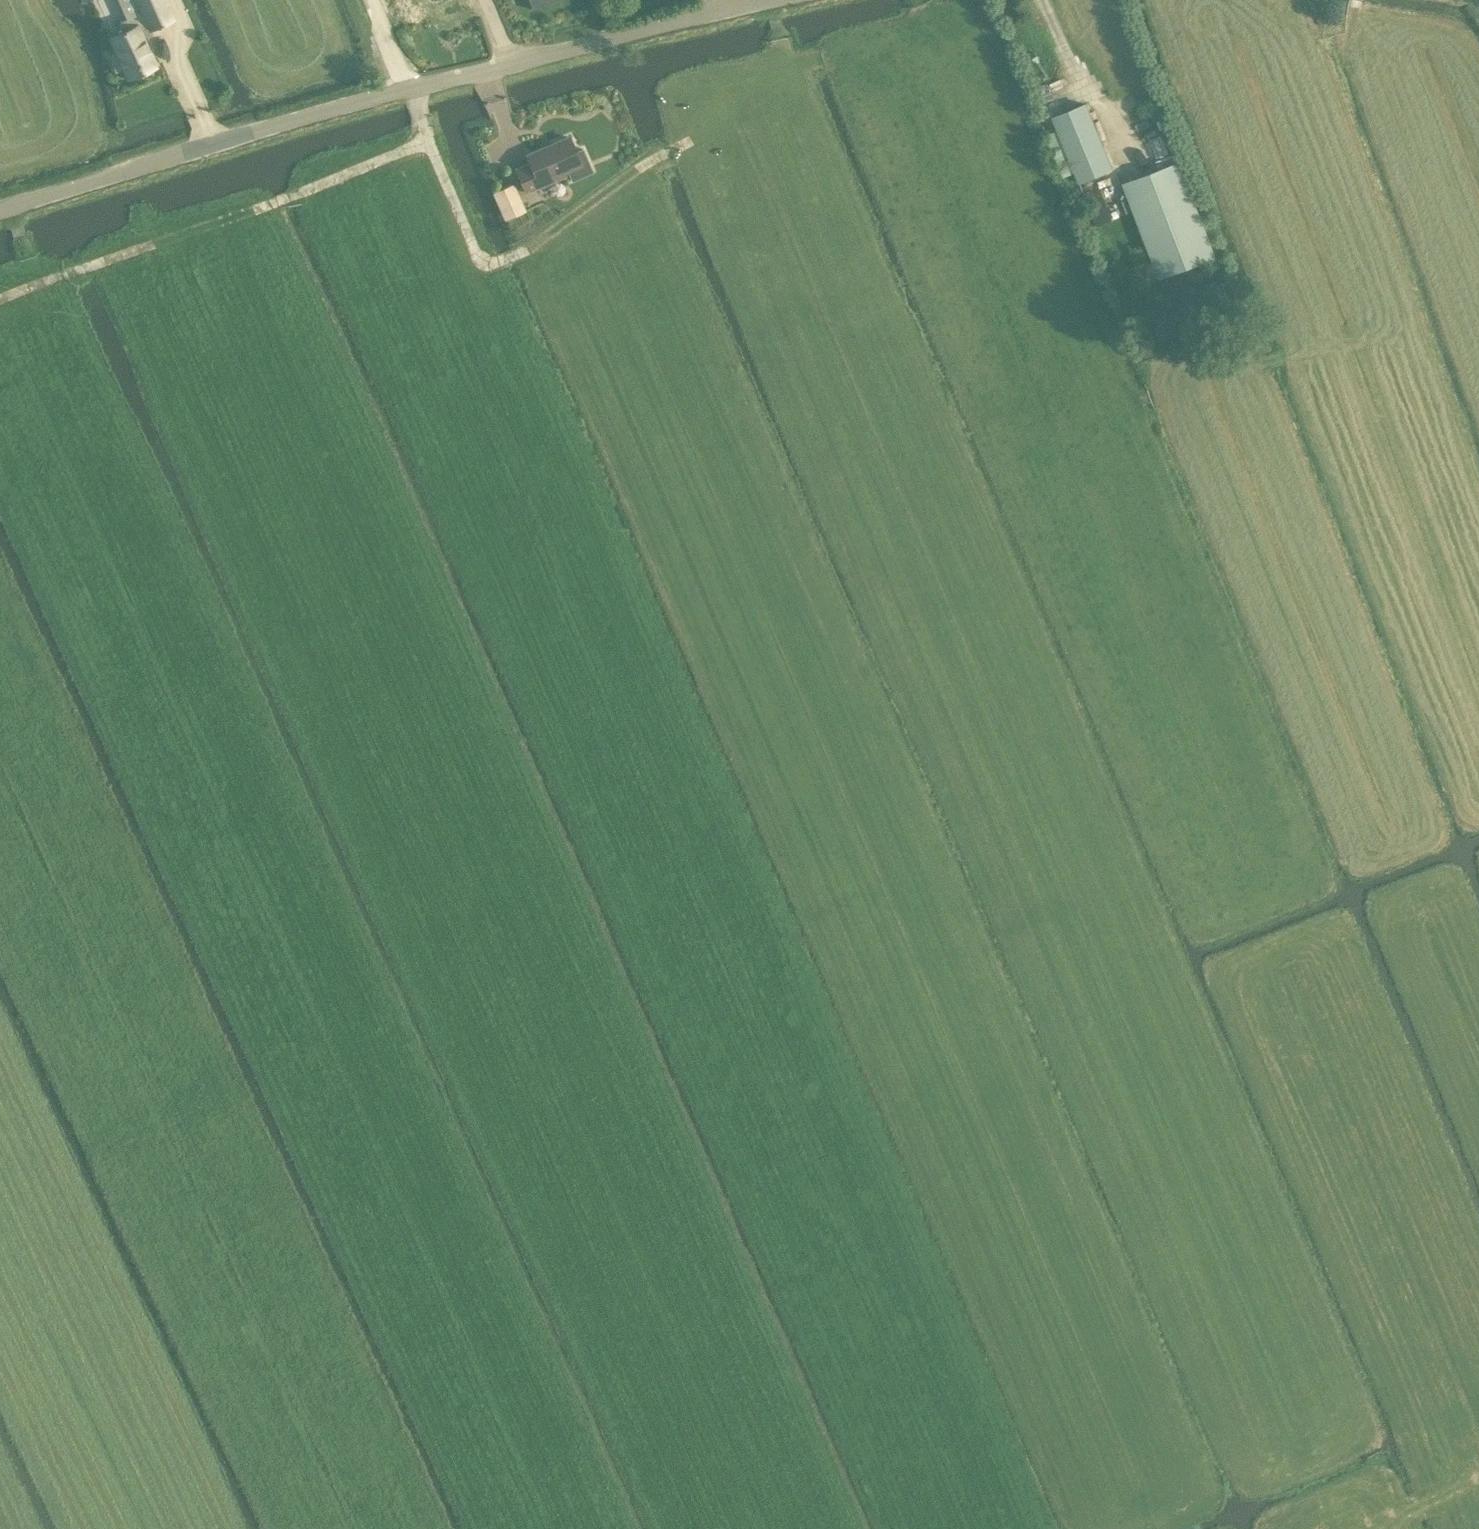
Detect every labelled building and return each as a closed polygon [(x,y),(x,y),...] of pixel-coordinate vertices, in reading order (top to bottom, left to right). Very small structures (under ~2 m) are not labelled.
[(106,28),(110,36),(117,51),(108,55),(115,72),(124,68),(129,78),(156,66),(141,31),(149,27),(150,27),(150,29),(173,19),(165,0),(137,0),(138,1),(142,11),(135,15),(126,19),(106,28)] [(1087,104),(1054,118),(1079,180),(1113,166),(1087,104)] [(530,163),(516,169),(526,192),(542,185),(540,180),(566,169),(572,182),(592,174),(582,150),(577,152),(570,137),(527,155),(530,163)] [(1160,277),(1215,255),(1179,162),(1124,184),(1160,277)] [(526,211),(514,184),(493,193),(505,220),(526,211)] [(1100,188),(1083,196),(1095,226),(1113,219),(1100,188)]
